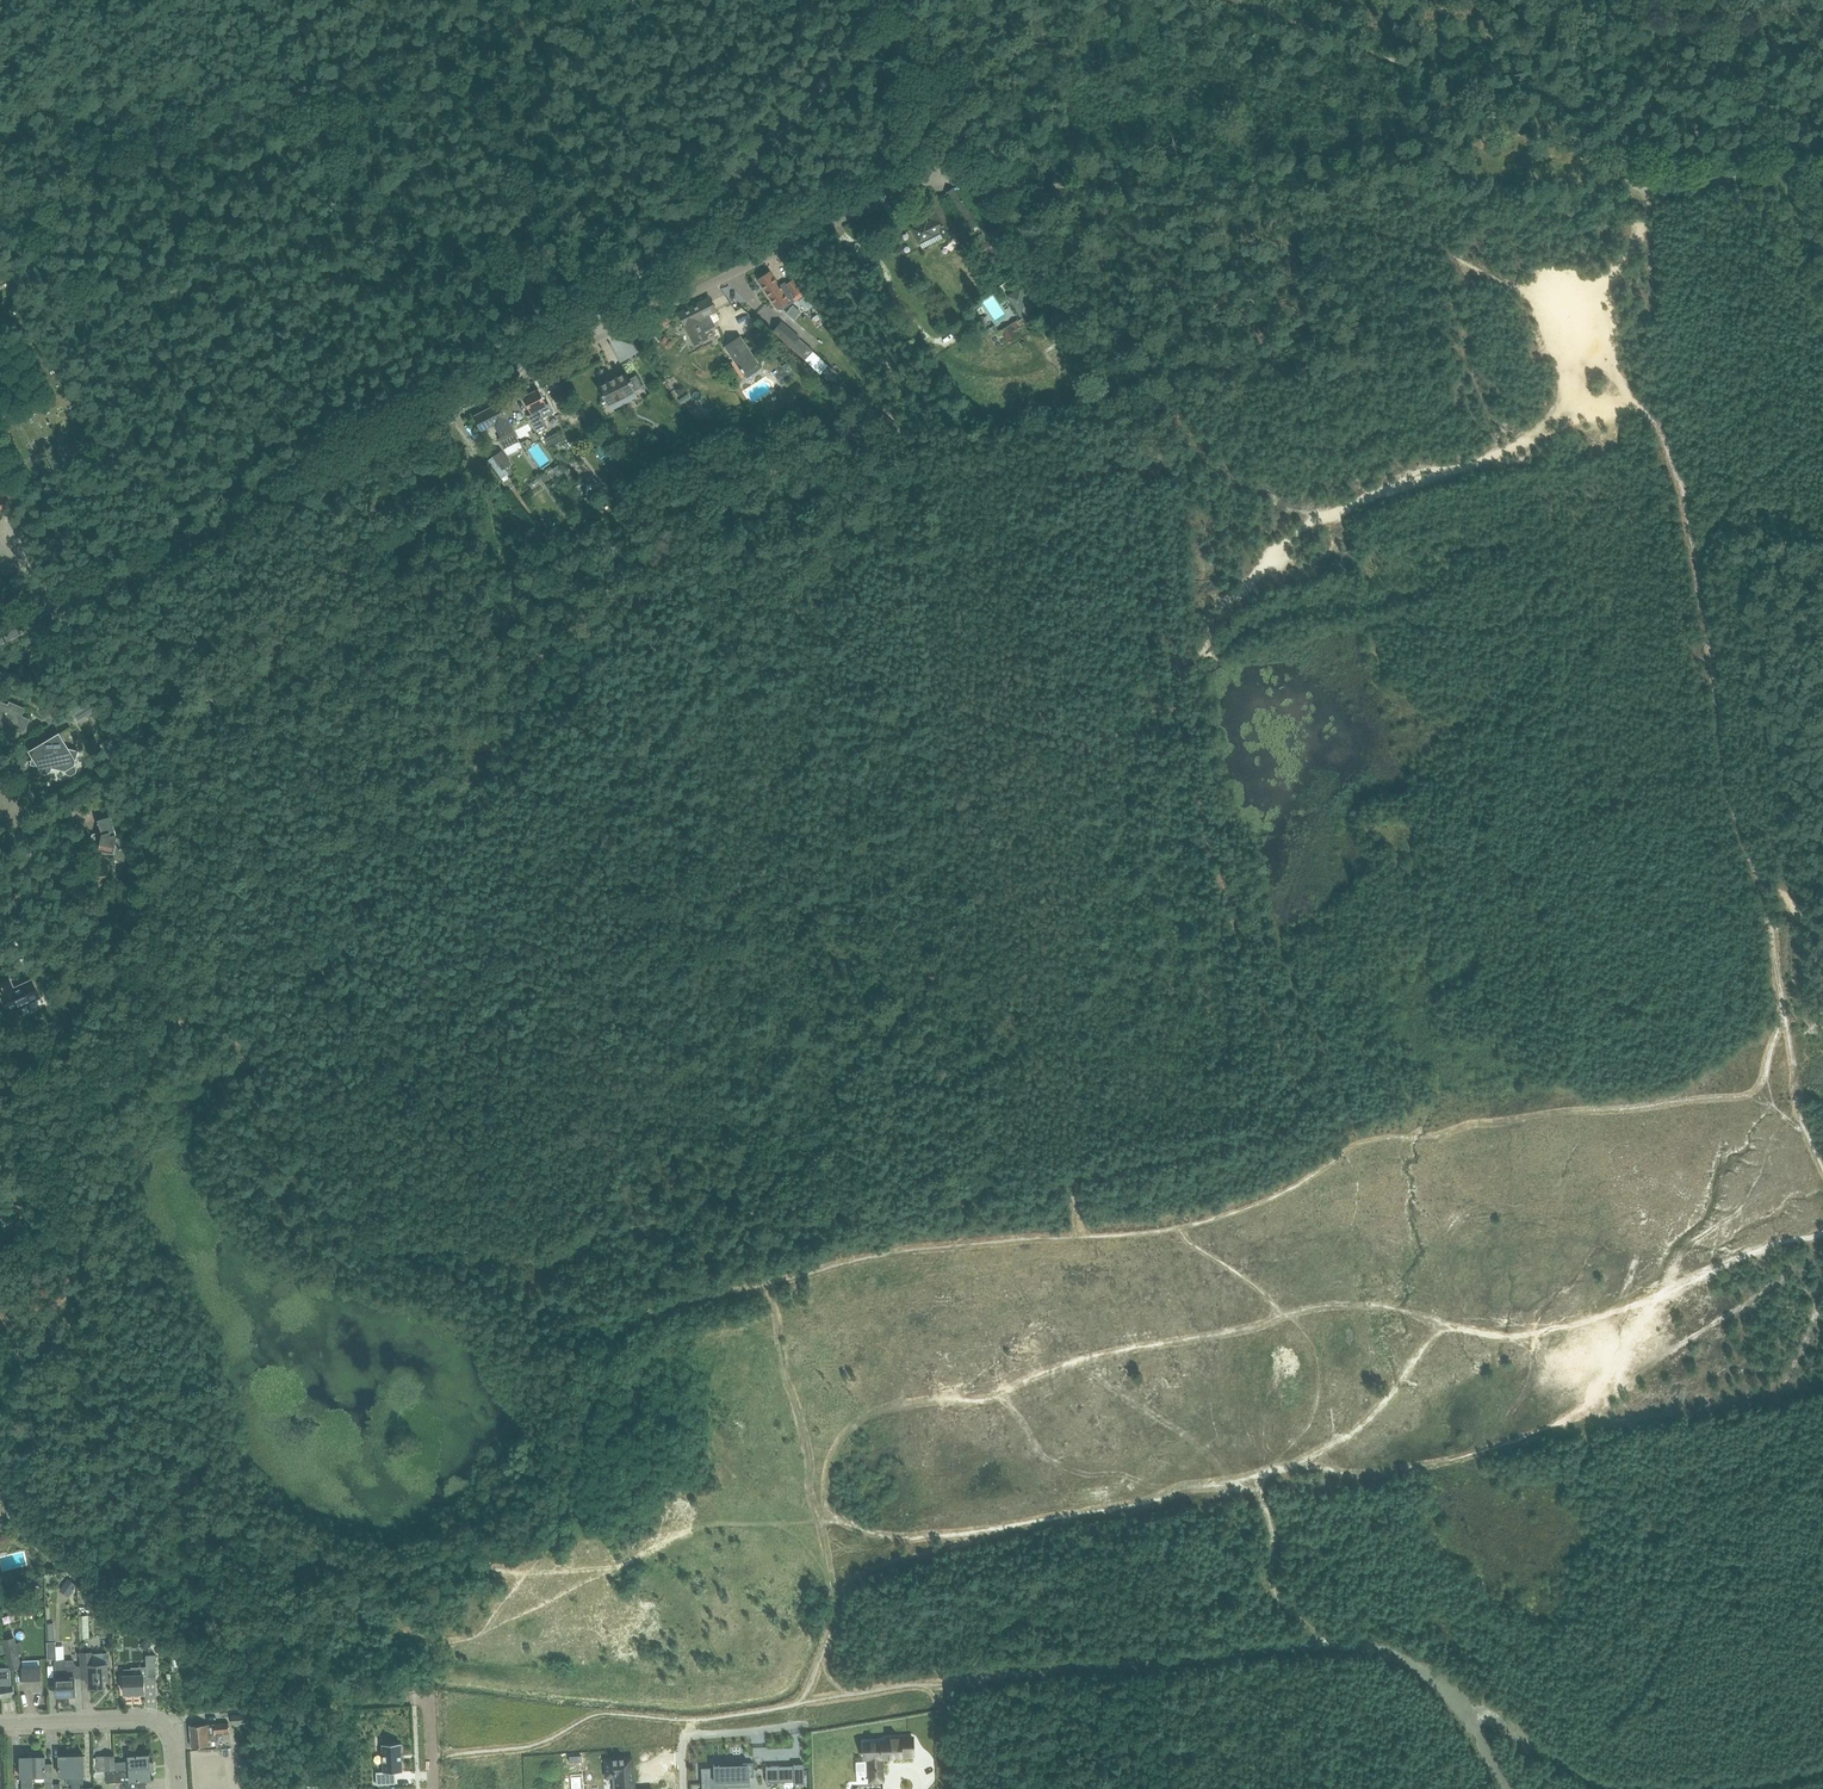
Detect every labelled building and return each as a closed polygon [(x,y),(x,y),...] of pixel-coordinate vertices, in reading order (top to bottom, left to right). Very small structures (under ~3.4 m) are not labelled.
[(1614,132),(1630,133),(1631,121),(1624,121),(1623,125),(1615,124),(1614,132)] [(948,192),(955,204),(965,222),(963,223),(967,229),(975,224),(968,211),(962,200),(955,188),(948,192)] [(927,221),(913,228),(918,239),(920,242),(923,248),(936,241),(940,239),(956,232),(943,206),(939,197),(938,195),(925,201),(935,221),(928,225),(927,221)] [(984,255),(994,249),(988,239),(978,246),(984,255)] [(995,259),(991,262),(994,267),(1003,261),(999,256),(998,256),(995,259)] [(778,307),(783,309),(804,295),(802,291),(795,296),(787,284),(781,288),(770,272),(759,279),(760,281),(759,284),(762,288),(765,288),(778,307)] [(795,296),(802,291),(793,279),(787,284),(795,296)] [(720,292),(735,310),(742,304),(727,286),(720,292)] [(1020,290),(1010,297),(1023,316),(1024,315),(1025,317),(1019,321),(1021,324),(1032,318),(1028,312),(1033,309),(1020,290)] [(679,312),(684,323),(695,345),(708,338),(704,331),(713,327),(711,324),(714,322),(711,316),(710,316),(709,314),(717,311),(710,297),(679,312)] [(792,306),(785,314),(793,321),(800,314),(792,306)] [(744,312),(735,321),(741,327),(749,318),(744,312)] [(1011,324),(1016,331),(1023,327),(1018,319),(1011,324)] [(774,331),(792,347),(800,338),(781,322),(774,331)] [(1001,330),(1008,342),(1017,337),(1010,325),(1001,330)] [(760,326),(752,332),(755,337),(763,331),(760,326)] [(758,365),(741,338),(725,348),(743,374),(744,374),(747,378),(761,369),(758,365)] [(599,386),(604,397),(608,405),(625,396),(636,391),(632,383),(633,382),(631,380),(630,380),(626,372),(599,386)] [(547,406),(544,400),(539,389),(523,397),(536,422),(542,419),(538,410),(547,406)] [(520,442),(511,425),(500,402),(474,416),(482,432),(495,425),(500,438),(498,439),(503,450),(520,442)] [(891,423),(885,430),(893,438),(900,430),(891,423)] [(528,427),(519,432),(522,438),(532,434),(528,427)] [(558,432),(542,440),(550,454),(554,452),(551,447),(556,445),(558,448),(567,443),(565,440),(563,441),(558,432)] [(673,447),(683,456),(690,447),(681,439),(673,447)] [(540,471),(550,464),(536,443),(526,450),(540,471)] [(592,445),(584,451),(587,456),(596,450),(592,445)] [(600,449),(589,459),(596,467),(607,458),(600,449)] [(511,463),(502,450),(488,461),(497,474),(511,463)] [(747,450),(731,461),(736,469),(752,458),(747,450)] [(676,453),(668,457),(671,462),(678,457),(676,453)] [(568,464),(576,459),(573,454),(565,459),(568,464)] [(557,477),(563,473),(558,465),(552,469),(557,477)] [(565,471),(569,477),(574,474),(570,468),(565,471)] [(540,476),(545,482),(550,478),(546,472),(540,476)] [(609,488),(612,493),(626,483),(631,491),(638,486),(629,474),(609,488)] [(533,489),(540,484),(536,479),(529,484),(533,489)] [(584,498),(589,505),(594,501),(589,495),(584,498)] [(590,508),(571,520),(575,526),(594,514),(590,508)] [(450,540),(459,534),(450,521),(441,527),(450,540)] [(10,729),(16,732),(18,727),(25,730),(30,719),(22,715),(25,708),(11,702),(9,705),(0,701),(0,725),(10,729)] [(89,701),(73,711),(79,721),(96,711),(89,701)] [(52,704),(42,711),(50,724),(61,717),(52,704)] [(60,732),(29,751),(43,773),(46,774),(51,771),(52,767),(65,771),(68,774),(72,775),(76,772),(77,769),(75,765),(79,750),(69,748),(60,732)] [(117,752),(109,757),(113,764),(121,759),(117,752)] [(95,875),(107,874),(109,874),(109,863),(110,858),(125,861),(129,840),(117,837),(111,816),(110,816),(98,820),(102,834),(99,850),(103,851),(103,856),(94,856),(95,875)] [(7,1004),(10,1012),(41,998),(32,979),(14,987),(10,979),(0,983),(0,988),(2,993),(7,1004)] [(8,1220),(3,1211),(0,1212),(0,1224),(8,1220)] [(8,1499),(10,1505),(5,1506),(8,1518),(13,1518),(12,1513),(14,1512),(13,1504),(12,1504),(10,1498),(8,1499)] [(67,1578),(62,1586),(72,1593),(77,1585),(67,1578)] [(38,1600),(42,1594),(35,1590),(31,1596),(38,1600)] [(79,1614),(78,1637),(88,1637),(89,1615),(79,1614)] [(5,1639),(8,1652),(12,1668),(21,1666),(18,1655),(23,1653),(21,1642),(16,1643),(15,1637),(5,1639)] [(145,1638),(140,1646),(147,1651),(152,1644),(145,1638)] [(47,1641),(47,1651),(47,1658),(56,1657),(55,1640),(47,1641)] [(91,1652),(81,1652),(82,1666),(82,1678),(89,1678),(90,1687),(104,1687),(104,1678),(108,1678),(108,1666),(108,1664),(107,1664),(107,1653),(105,1653),(91,1654),(91,1652)] [(157,1679),(156,1655),(147,1655),(147,1679),(157,1679)] [(64,1659),(55,1659),(56,1680),(56,1692),(63,1692),(63,1696),(76,1695),(75,1683),(75,1675),(75,1667),(65,1667),(64,1659)] [(42,1689),(41,1666),(23,1667),(24,1682),(26,1681),(27,1690),(42,1689)] [(0,1668),(0,1684),(11,1684),(10,1667),(0,1668)] [(123,1668),(124,1681),(124,1693),(145,1692),(144,1674),(132,1674),(131,1668),(123,1668)] [(0,1687),(0,1690),(1,1697),(15,1695),(13,1685),(0,1687)] [(245,1712),(231,1714),(232,1725),(246,1723),(245,1712)] [(213,1739),(216,1738),(216,1733),(229,1732),(228,1722),(190,1725),(192,1747),(209,1746),(208,1739),(213,1739)] [(888,1741),(864,1741),(864,1758),(868,1757),(869,1782),(882,1781),(882,1757),(901,1757),(901,1755),(913,1755),(912,1736),(888,1737),(888,1741)] [(383,1772),(375,1772),(375,1783),(395,1782),(394,1771),(401,1771),(400,1742),(381,1743),(383,1772)] [(21,1777),(22,1777),(22,1788),(33,1788),(33,1777),(33,1751),(28,1751),(28,1756),(21,1756),(21,1777)] [(33,1777),(34,1777),(45,1777),(45,1787),(53,1787),(53,1784),(53,1763),(45,1763),(45,1756),(38,1756),(37,1751),(33,1751),(33,1777)] [(97,1756),(98,1771),(154,1766),(154,1762),(149,1762),(149,1755),(149,1754),(129,1756),(129,1761),(115,1762),(115,1755),(97,1756)] [(67,1783),(72,1783),(72,1755),(60,1756),(60,1776),(67,1776),(67,1783)] [(72,1783),(73,1788),(80,1788),(80,1784),(83,1784),(83,1776),(85,1776),(84,1755),(72,1755),(72,1783)] [(632,1785),(634,1785),(634,1768),(631,1768),(631,1756),(607,1757),(608,1773),(616,1773),(616,1788),(632,1788),(632,1785)] [(701,1768),(702,1788),(715,1788),(715,1780),(723,1780),(724,1786),(750,1785),(750,1776),(754,1776),(753,1764),(723,1765),(723,1763),(718,1764),(718,1765),(713,1765),(713,1768),(701,1768)] [(319,1765),(304,1765),(305,1785),(320,1784),(319,1765)] [(779,1765),(766,1766),(766,1782),(779,1782),(779,1765)] [(154,1766),(98,1771),(94,1771),(94,1776),(107,1776),(108,1782),(126,1781),(127,1788),(138,1788),(147,1788),(146,1788),(145,1780),(151,1779),(151,1778),(150,1778),(150,1772),(155,1771),(154,1766)]
